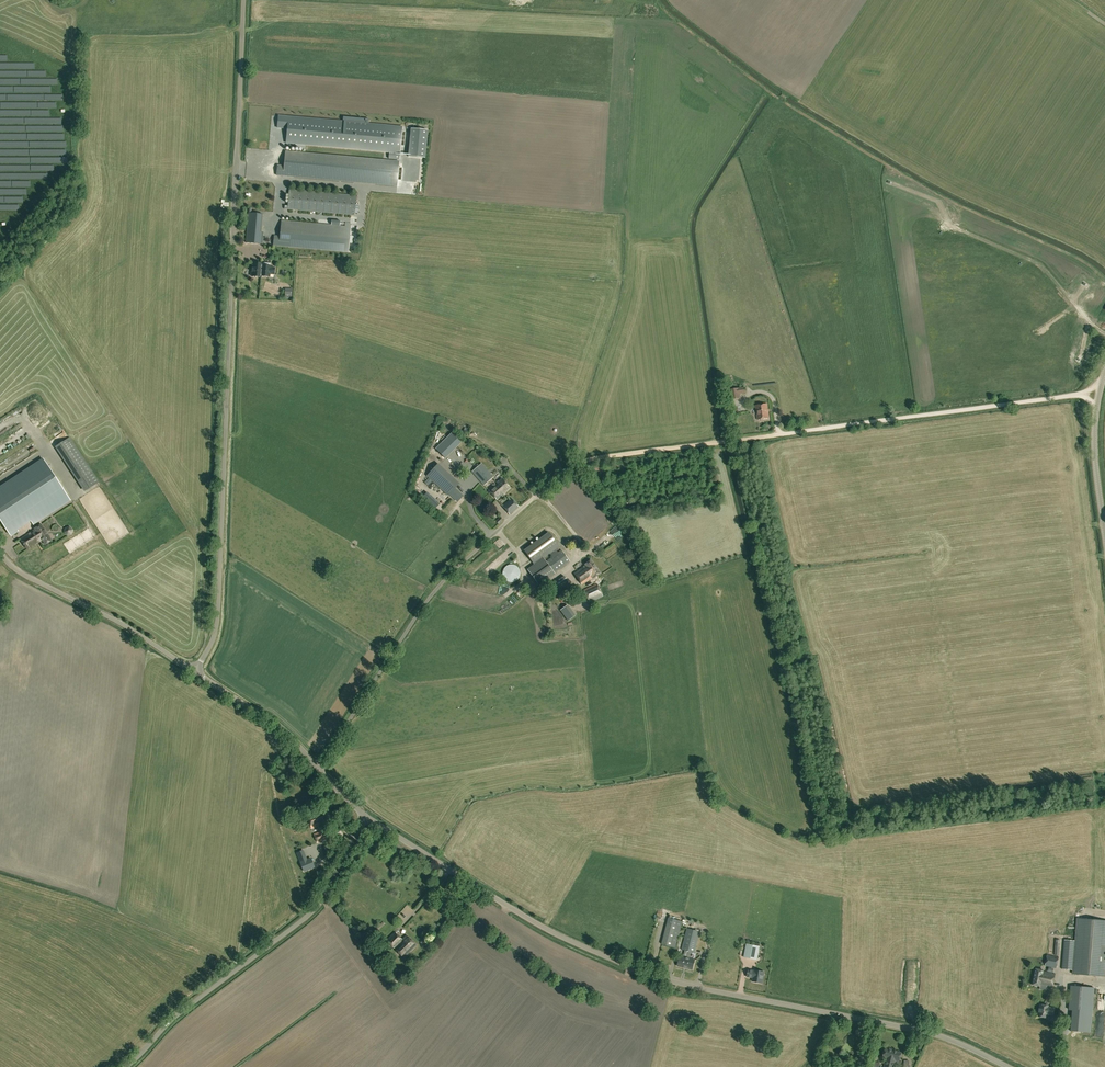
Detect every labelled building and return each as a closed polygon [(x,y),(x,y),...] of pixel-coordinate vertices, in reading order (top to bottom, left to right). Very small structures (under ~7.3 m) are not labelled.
[(271,131),(270,142),(391,153),(393,128),(281,119),(280,132),(271,131)] [(411,129),(408,156),(425,158),(428,131),(427,131),(411,129)] [(276,176),(397,186),(398,180),(401,180),(402,169),(399,168),(399,162),(285,152),(284,166),(277,166),(276,176)] [(358,201),(358,196),(356,196),(356,195),(289,189),(288,206),(285,205),(284,209),(355,215),(355,212),(359,212),(360,204),(356,204),(356,201),(358,201)] [(246,243),(262,244),(263,236),(261,236),(263,214),(249,213),(246,243)] [(281,221),(280,236),(274,236),(274,245),(349,252),(351,227),(351,223),(345,222),(345,226),(281,221)] [(252,275),(252,276),(261,277),(261,276),(262,264),(262,263),(253,263),(252,271),(251,271),(251,275),(252,275)] [(265,264),(262,264),(261,276),(269,277),(270,274),(274,274),(275,268),(270,267),(270,266),(270,263),(265,263),(265,264)] [(730,390),(732,400),(740,398),(739,393),(746,392),(745,388),(738,389),(738,388),(730,390)] [(759,415),(757,415),(758,420),(769,419),(767,404),(756,406),(757,412),(758,412),(759,415)] [(451,433),(436,449),(445,458),(461,443),(451,433)] [(10,534),(11,536),(19,531),(17,529),(36,517),(39,521),(71,500),(44,459),(0,488),(0,520),(9,534),(10,534)] [(438,464),(427,476),(448,495),(449,494),(457,502),(463,496),(455,488),(459,483),(438,464)] [(472,472),(484,485),(493,477),(482,464),(472,472)] [(97,487),(97,473),(78,473),(78,482),(84,482),(84,487),(97,487)] [(502,478),(498,482),(497,483),(489,491),(497,500),(510,488),(502,478)] [(429,484),(424,488),(427,492),(432,487),(429,484)] [(511,498),(502,506),(510,514),(518,507),(511,498)] [(34,528),(35,530),(20,539),(27,550),(43,540),(45,544),(51,540),(41,524),(34,528)] [(539,585),(555,574),(554,573),(570,561),(562,550),(558,553),(556,549),(559,547),(549,533),(525,550),(535,564),(528,569),(539,585)] [(585,565),(574,573),(582,584),(592,577),(593,578),(601,573),(591,559),(585,564),(585,565)] [(497,561),(491,568),(495,572),(501,565),(497,561)] [(502,574),(503,576),(503,577),(504,579),(506,581),(509,582),(512,582),(514,582),(517,580),(519,578),(520,576),(520,573),(520,570),(518,568),(516,566),(514,565),(511,564),(508,565),(506,566),(504,568),(503,571),(502,574)] [(564,576),(551,586),(556,593),(570,583),(564,576)] [(589,602),(603,596),(597,583),(583,590),(589,602)] [(519,594),(522,599),(527,596),(524,590),(519,594)] [(309,848),(299,850),(301,860),(311,858),(309,848)] [(306,860),(301,863),(304,872),(314,868),(311,859),(306,860)] [(668,918),(662,944),(675,948),(682,922),(668,918)] [(1078,918),(1074,974),(1104,976),(1104,972),(1104,920),(1078,918)] [(693,970),(695,960),(690,958),(691,952),(695,953),(700,932),(688,928),(684,944),(682,944),(681,949),(685,950),(684,957),(680,956),(678,966),(693,970)] [(417,946),(407,935),(402,940),(395,932),(387,940),(404,958),(417,946)] [(1076,941),(1064,940),(1062,969),(1073,970),(1076,941)] [(757,960),(760,946),(746,944),(744,957),(757,960)] [(1059,957),(1047,955),(1045,966),(1057,969),(1059,957)] [(1032,985),(1040,986),(1040,985),(1053,988),(1056,974),(1043,971),(1043,970),(1036,969),(1032,985)] [(753,981),(762,983),(764,972),(755,970),(755,971),(748,970),(747,977),(753,978),(753,981)] [(1094,988),(1072,986),(1068,1030),(1091,1032),(1094,988)] [(1054,1008),(1048,1007),(1048,1006),(1040,1005),(1038,1016),(1046,1018),(1047,1014),(1053,1015),(1054,1008)] [(901,1053),(893,1051),(894,1050),(885,1047),(883,1057),(886,1058),(884,1066),(894,1066),(896,1060),(899,1061),(901,1053)]
